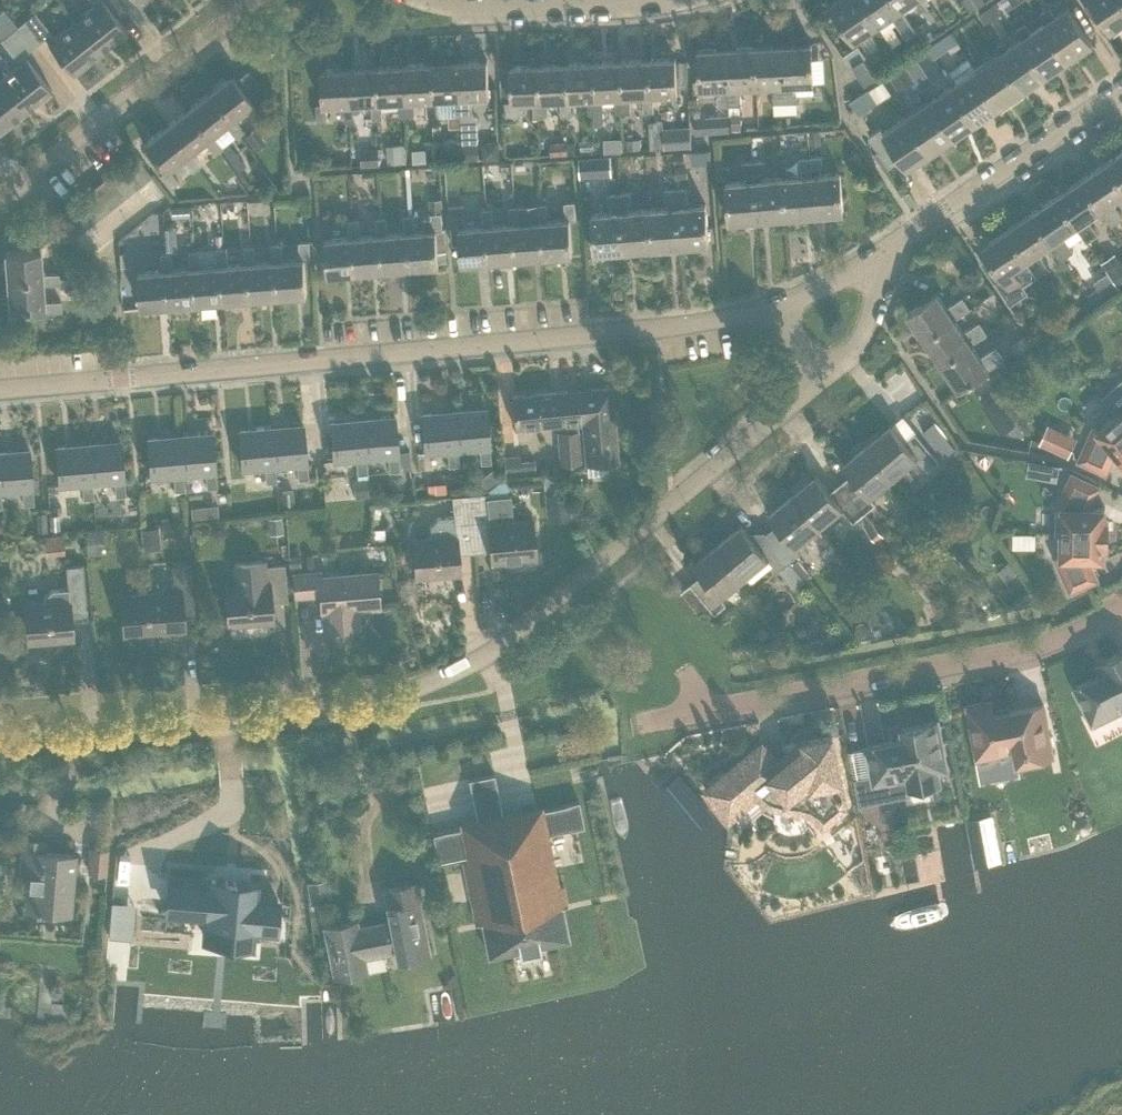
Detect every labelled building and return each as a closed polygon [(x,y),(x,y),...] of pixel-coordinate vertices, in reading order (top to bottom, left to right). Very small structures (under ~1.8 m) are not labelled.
[(94,4),(74,20),(99,52),(126,30),(102,0),(91,0),(94,4)] [(877,23),(862,0),(835,0),(829,4),(853,40),(877,23)] [(900,8),(895,0),(862,0),(877,23),(891,14),(906,36),(915,30),(900,8)] [(970,10),(984,0),(963,0),(970,10)] [(1111,29),(1121,21),(1121,0),(1091,0),(1111,29)] [(995,1),(977,13),(984,22),(1001,11),(995,1)] [(1045,22),(1069,57),(1092,41),(1068,6),(1045,22)] [(33,45),(17,25),(4,9),(0,12),(0,35),(1,37),(0,38),(0,39),(19,63),(0,78),(0,80),(24,111),(51,90),(23,54),(33,45)] [(54,36),(34,11),(17,25),(33,45),(44,37),(47,41),(72,73),(99,52),(74,20),(54,36)] [(1046,73),(1069,57),(1045,22),(1022,37),(1046,73)] [(930,30),(919,36),(924,43),(935,37),(930,30)] [(1046,73),(1022,37),(999,53),(1023,88),(1046,73)] [(813,81),(811,43),(783,44),(786,112),(798,111),(797,90),(793,90),(793,82),(813,81)] [(786,112),(783,44),(755,46),(757,84),(777,83),(777,91),(773,91),(774,112),(786,112)] [(757,84),(755,46),(726,47),(729,104),(741,103),(741,93),(737,93),(737,85),(757,84)] [(717,94),(718,104),(729,104),(726,47),(698,49),(700,87),(720,86),(721,94),(717,94)] [(1000,104),(1023,88),(999,53),(976,68),(1000,104)] [(678,92),(676,56),(647,58),(649,94),(642,94),(643,111),(654,110),(653,93),(678,92)] [(905,63),(915,79),(927,72),(916,56),(905,63)] [(852,64),(865,82),(875,75),(863,57),(852,64)] [(629,95),(642,94),(649,94),(647,58),(620,59),(622,95),(615,95),(616,112),(630,111),(629,95)] [(957,81),(953,84),(977,119),(1000,104),(976,68),(976,69),(968,58),(950,70),(957,81)] [(489,95),(487,59),(459,61),(461,97),(454,97),(455,114),(461,113),(462,138),(462,140),(478,140),(477,115),(472,111),(471,96),(489,95)] [(615,95),(622,95),(620,59),(593,61),(594,96),(587,97),(588,113),(593,113),(593,122),(600,122),(603,118),(602,96),(615,95)] [(432,62),(433,98),(426,98),(427,115),(438,114),(437,98),(454,97),(461,97),(459,61),(432,62)] [(594,96),(593,61),(565,62),(567,98),(560,98),(561,115),(571,114),(570,98),(587,97),(594,96)] [(414,99),(426,98),(433,98),(432,62),(404,64),(406,100),(399,100),(400,116),(410,116),(414,112),(414,99)] [(567,98),(565,62),(538,64),(539,99),(532,100),(533,116),(544,116),(547,111),(547,99),(560,98),(567,98)] [(406,100),(404,64),(377,65),(379,101),(371,101),(372,118),(383,117),(382,101),(399,100),(406,100)] [(532,100),(539,99),(538,64),(510,65),(511,100),(505,100),(506,118),(516,117),(520,113),(519,100),(532,100)] [(379,101),(377,65),(349,67),(351,103),(344,103),(345,119),(355,119),(354,110),(359,109),(361,107),(361,102),(371,101),(379,101)] [(903,66),(889,76),(898,89),(912,79),(903,66)] [(344,103),(351,103),(349,67),(321,68),(323,103),(316,104),(317,121),(327,120),(326,104),(344,103)] [(225,123),(235,136),(243,130),(233,117),(252,102),(230,73),(206,92),(228,120),(225,123)] [(24,111),(0,80),(0,130),(24,111)] [(954,135),(977,119),(953,84),(930,100),(954,135)] [(867,89),(849,101),(853,106),(858,114),(861,113),(877,102),(869,89),(868,88),(867,89)] [(225,123),(228,120),(206,92),(185,109),(207,137),(203,140),(213,153),(221,147),(211,134),(225,123)] [(907,115),(931,151),(954,135),(930,100),(907,115)] [(853,106),(850,109),(850,117),(852,119),(860,132),(870,126),(865,118),(861,113),(858,114),(853,106)] [(203,140),(207,137),(185,109),(163,126),(185,154),(181,157),(191,170),(199,164),(189,151),(203,140)] [(730,112),(731,129),(741,129),(740,112),(730,112)] [(907,167),(931,151),(907,115),(884,131),(881,127),(869,136),(887,163),(899,155),(907,167)] [(663,120),(649,121),(650,148),(664,148),(692,147),(691,126),(663,127),(663,120)] [(181,157),(185,154),(163,126),(143,142),(164,170),(159,174),(169,187),(178,181),(167,168),(181,157)] [(243,136),(254,150),(265,142),(254,127),(243,136)] [(820,128),(809,129),(810,143),(820,143),(820,128)] [(460,138),(447,139),(447,156),(463,155),(462,140),(462,138),(460,138)] [(639,138),(626,138),(626,148),(640,148),(640,138),(639,138)] [(551,154),(566,153),(565,140),(550,141),(551,154)] [(400,143),(386,144),(387,163),(401,162),(400,143)] [(463,158),(478,158),(478,143),(463,144),(463,158)] [(361,164),(378,163),(378,147),(361,148),(361,164)] [(225,154),(224,155),(236,171),(245,165),(232,148),(225,153),(225,154)] [(413,160),(427,160),(426,149),(413,150),(413,160)] [(1106,162),(1121,185),(1121,151),(1106,162)] [(681,153),(674,153),(676,176),(687,175),(687,163),(684,163),(684,153),(681,153)] [(151,175),(135,154),(125,162),(141,183),(151,175)] [(579,176),(611,174),(610,155),(578,156),(579,176)] [(810,156),(814,213),(843,210),(840,172),(819,174),(819,165),(822,165),(821,155),(810,156)] [(803,175),(783,177),(786,215),(814,213),(810,156),(798,157),(799,167),(802,167),(803,175)] [(765,160),(753,161),(758,217),(786,215),(783,177),(763,178),(762,170),(766,170),(765,160)] [(729,220),(758,217),(753,161),(742,162),(742,172),(746,171),(747,180),(726,181),(729,220)] [(1106,162),(1081,179),(1101,208),(1112,225),(1121,218),(1121,215),(1112,201),(1121,194),(1121,185),(1106,162)] [(266,178),(258,163),(243,170),(250,185),(266,178)] [(630,185),(629,171),(618,172),(619,186),(630,185)] [(104,178),(94,186),(111,207),(121,199),(104,178)] [(1087,217),(1101,208),(1081,179),(1057,196),(1076,225),(1087,241),(1098,234),(1087,217)] [(101,215),(111,207),(94,186),(84,194),(101,215)] [(675,188),(680,244),(708,242),(705,204),(685,205),(684,197),(687,197),(687,187),(675,188)] [(668,198),(668,206),(648,208),(651,246),(680,244),(675,188),(663,189),(664,198),(668,198)] [(631,201),(630,191),(618,192),(623,249),(651,246),(648,208),(628,210),(627,201),(631,201)] [(591,213),(594,251),(623,249),(618,192),(607,193),(608,203),(611,203),(612,211),(591,213)] [(101,215),(84,194),(74,202),(90,223),(101,215)] [(477,195),(478,208),(487,207),(486,194),(477,195)] [(1062,234),(1076,225),(1057,196),(1032,213),(1052,242),(1051,242),(1062,258),(1073,251),(1062,234)] [(441,197),(429,198),(429,208),(430,212),(431,212),(442,211),(441,197)] [(566,217),(549,219),(542,219),(545,255),(573,253),(570,218),(577,217),(575,200),(565,201),(566,217)] [(80,231),(90,223),(74,202),(64,210),(80,231)] [(542,219),(549,219),(548,202),(520,205),(521,221),(514,222),(517,257),(545,255),(542,219)] [(511,222),(494,223),(487,224),(490,260),(517,257),(514,222),(521,221),(520,205),(510,206),(511,222)] [(459,226),(461,262),(490,260),(487,224),(494,223),(492,207),(482,208),(483,224),(459,226)] [(54,218),(70,239),(80,231),(64,210),(54,218)] [(433,228),(415,230),(408,230),(411,266),(439,264),(438,251),(446,250),(444,228),(443,228),(442,211),(431,212),(433,228)] [(411,266),(408,230),(415,230),(414,213),(403,214),(405,231),(388,232),(381,233),(384,268),(411,266)] [(1037,251),(1051,242),(1052,242),(1032,213),(1007,229),(1027,258),(1026,259),(1037,275),(1049,267),(1037,251)] [(449,226),(459,225),(458,215),(448,215),(449,226)] [(384,268),(381,233),(388,232),(386,216),(376,216),(377,233),(360,234),(353,235),(356,271),(384,268)] [(328,273),(356,271),(353,235),(360,234),(359,218),(348,219),(350,235),(325,237),(328,273)] [(1026,259),(1027,258),(1007,229),(982,247),(1012,292),(1024,284),(1013,268),(1026,259)] [(307,292),(304,257),(311,257),(310,239),(299,240),(301,257),(284,258),(276,259),(279,295),(307,292)] [(279,295),(276,259),(284,258),(282,242),(272,243),(273,259),(256,261),(249,261),(252,297),(279,295)] [(224,299),(252,297),(249,261),(256,261),(255,244),(245,245),(246,262),(229,263),(221,264),(224,299)] [(197,302),(224,299),(221,264),(229,263),(227,246),(217,247),(218,264),(201,265),(194,266),(197,302)] [(6,278),(42,276),(43,283),(59,282),(58,272),(42,273),(40,248),(4,251),(6,278)] [(166,268),(169,304),(197,302),(194,266),(201,265),(200,249),(190,249),(191,266),(173,268),(166,268)] [(141,306),(169,304),(166,268),(173,268),(172,251),(162,252),(163,268),(138,271),(141,306)] [(963,259),(956,265),(962,272),(969,266),(963,259)] [(1108,271),(1118,286),(1120,288),(1121,287),(1121,262),(1108,271)] [(1097,287),(1088,293),(1095,304),(1104,298),(1120,288),(1118,286),(1108,271),(1093,281),(1097,287)] [(44,300),(43,283),(42,276),(6,278),(8,307),(43,305),(44,311),(61,309),(60,299),(44,300)] [(89,280),(90,292),(102,291),(101,279),(89,280)] [(1110,299),(1120,314),(1121,312),(1121,291),(1110,299)] [(924,338),(954,318),(954,319),(970,308),(963,296),(946,307),(937,293),(907,312),(924,338)] [(963,332),(954,319),(954,318),(924,338),(941,363),(971,343),(987,333),(979,321),(963,332)] [(1024,334),(1009,345),(1019,358),(1034,348),(1025,335),(1024,334)] [(941,363),(958,388),(1004,357),(996,346),(980,357),(971,343),(941,363)] [(616,443),(611,385),(579,388),(583,420),(582,420),(586,463),(588,480),(626,476),(624,442),(616,443)] [(512,395),(515,427),(582,420),(583,420),(579,388),(512,395)] [(479,446),(480,462),(491,461),(486,407),(454,410),(457,448),(479,446)] [(1000,412),(995,416),(1004,429),(1015,421),(1006,408),(1000,412)] [(459,464),(457,448),(454,410),(421,413),(424,451),(447,449),(448,465),(459,464)] [(1117,414),(1099,429),(1094,426),(1079,460),(1106,472),(1113,457),(1117,454),(1121,459),(1121,420),(1117,414)] [(388,454),(389,470),(399,469),(395,415),(362,418),(365,456),(388,454)] [(367,472),(365,456),(362,418),(329,421),(333,459),(355,457),(356,473),(367,472)] [(934,421),(923,431),(944,457),(955,448),(934,421)] [(296,462),(298,478),(308,477),(303,423),(271,426),(274,464),(296,462)] [(908,444),(890,423),(866,443),(894,477),(918,458),(928,470),(939,460),(918,435),(908,444)] [(1048,424),(1039,443),(1056,451),(1065,432),(1048,424)] [(275,480),(274,464),(271,426),(238,429),(241,467),(264,465),(265,481),(275,480)] [(580,429),(556,431),(558,462),(583,460),(580,429)] [(205,471),(206,486),(216,486),(211,432),(179,435),(182,473),(205,471)] [(184,488),(182,473),(179,435),(146,438),(150,475),(172,473),(174,489),(184,488)] [(125,494),(120,440),(88,443),(91,481),(113,479),(115,495),(125,494)] [(93,497),(91,481),(88,443),(55,446),(58,484),(81,482),(83,498),(93,497)] [(854,477),(843,486),(864,511),(875,502),(871,497),(894,477),(866,443),(842,463),(854,477)] [(23,503),(34,502),(29,448),(0,451),(0,488),(0,489),(22,487),(23,503)] [(519,454),(503,455),(504,475),(505,475),(506,475),(521,473),(519,454)] [(1044,462),(1042,478),(1057,480),(1060,465),(1044,462)] [(492,468),(484,474),(492,485),(500,479),(500,478),(492,468)] [(557,472),(542,473),(544,492),(565,490),(563,471),(557,472)] [(833,494),(816,473),(792,493),(820,527),(843,508),(853,520),(864,511),(843,486),(833,494)] [(1099,486),(1072,473),(1056,506),(1056,532),(1061,532),(1108,533),(1108,519),(1105,519),(1105,507),(1092,507),(1092,500),(1099,486)] [(492,485),(487,488),(487,491),(487,492),(488,492),(489,493),(489,496),(491,496),(494,495),(508,494),(507,486),(506,475),(505,475),(504,475),(500,479),(492,485)] [(362,477),(352,478),(354,497),(368,496),(367,477),(362,477)] [(427,494),(445,493),(444,482),(426,483),(427,494)] [(390,498),(404,497),(403,488),(389,489),(390,498)] [(292,490),(281,491),(282,505),(294,503),(292,490)] [(486,493),(469,494),(472,535),(488,533),(490,560),(536,556),(532,519),(512,520),(510,494),(508,494),(494,495),(491,496),(489,496),(489,493),(488,492),(487,492),(485,492),(486,493)] [(768,513),(779,527),(769,536),(790,561),(800,552),(796,546),(820,527),(792,493),(768,513)] [(460,575),(458,552),(474,551),(472,535),(469,494),(452,496),(454,515),(437,516),(429,526),(429,533),(411,535),(415,579),(460,575)] [(229,502),(212,503),(213,515),(230,513),(229,502)] [(202,505),(190,506),(191,519),(205,517),(204,511),(203,505),(202,505)] [(46,511),(36,512),(37,531),(47,530),(46,511)] [(58,514),(49,514),(49,528),(59,528),(58,514)] [(281,516),(267,518),(268,527),(282,525),(281,516)] [(871,520),(863,526),(876,541),(884,535),(871,520)] [(741,523),(717,543),(745,577),(769,558),(779,570),(790,561),(769,536),(758,544),(741,523)] [(158,526),(141,528),(142,543),(159,541),(158,526)] [(89,529),(84,530),(86,555),(105,553),(103,528),(89,529)] [(1108,546),(1108,533),(1061,532),(1061,555),(1055,557),(1070,591),(1098,578),(1091,564),(1091,558),(1104,558),(1105,546),(1108,546)] [(693,563),(705,577),(684,594),(700,613),(710,605),(715,611),(726,602),(721,597),(745,577),(717,543),(693,563)] [(289,555),(288,555),(289,567),(290,566),(300,566),(299,555),(293,555),(289,555)] [(265,559),(232,561),(234,586),(224,587),(228,627),(273,623),(271,594),(286,593),(283,557),(265,559)] [(797,558),(792,563),(804,579),(810,574),(811,573),(798,558),(797,558)] [(1008,561),(998,569),(1007,580),(1017,572),(1008,561)] [(81,563),(65,565),(67,587),(50,588),(42,598),(23,600),(28,644),(73,640),(71,618),(87,617),(81,563)] [(181,631),(180,613),(194,612),(190,563),(171,565),(173,591),(123,595),(126,636),(181,631)] [(357,625),(355,607),(378,604),(375,571),(319,576),(318,571),(293,573),(295,596),(320,594),(321,609),(327,609),(328,627),(357,625)] [(812,641),(807,645),(808,650),(813,653),(820,652),(825,648),(824,643),(819,640),(812,641)] [(1096,663),(1101,673),(1074,686),(1093,724),(1111,715),(1109,711),(1121,704),(1121,651),(1096,663)] [(1043,703),(994,713),(991,699),(967,704),(977,759),(998,755),(998,753),(1015,750),(1017,762),(1053,755),(1043,703)] [(858,804),(911,795),(910,789),(940,783),(938,771),(948,769),(938,719),(902,726),(904,737),(866,744),(872,774),(853,778),(858,804)] [(782,766),(763,743),(706,790),(726,814),(755,789),(762,797),(771,804),(782,807),(793,809),(807,811),(818,818),(823,824),(845,807),(840,779),(841,779),(832,735),(805,740),(806,746),(782,766)] [(477,823),(432,833),(437,858),(471,851),(481,899),(471,901),(475,923),(482,922),(488,955),(568,938),(562,905),(567,904),(563,884),(555,885),(544,833),(584,825),(578,800),(520,812),(521,814),(503,818),(494,773),(468,778),(477,823)] [(20,868),(30,869),(26,907),(69,909),(74,853),(43,851),(43,840),(23,838),(20,868)] [(89,847),(87,872),(105,873),(107,848),(89,847)] [(245,881),(209,878),(209,882),(169,878),(166,911),(206,914),(204,937),(240,940),(241,924),(274,927),(277,897),(244,894),(245,881)] [(366,970),(363,956),(394,950),(396,959),(430,952),(415,879),(380,886),(387,920),(351,928),(349,921),(324,926),(334,976),(366,970)]
